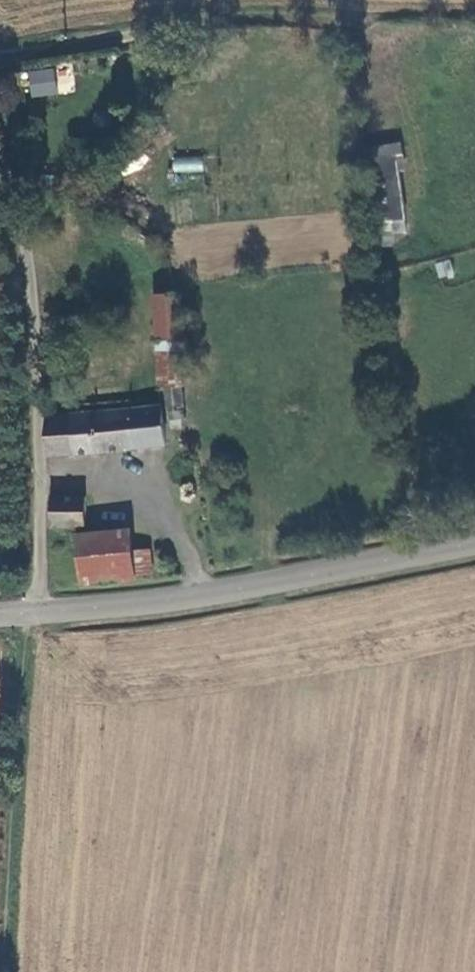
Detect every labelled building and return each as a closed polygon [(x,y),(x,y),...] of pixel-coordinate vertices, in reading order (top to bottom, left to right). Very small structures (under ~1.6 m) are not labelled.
[(53,67),(27,70),(30,97),(56,94),(53,67)] [(371,224),(404,221),(397,145),(363,148),(371,224)] [(202,158),(172,157),(172,171),(202,171),(202,158)] [(435,263),(438,279),(453,276),(450,259),(435,263)] [(173,383),(180,383),(198,381),(196,335),(200,335),(197,290),(169,291),(173,383)] [(167,445),(162,407),(60,421),(62,464),(148,452),(147,447),(167,445)] [(105,500),(64,502),(67,536),(107,533),(105,500)] [(100,538),(104,594),(156,589),(151,533),(100,538)]
